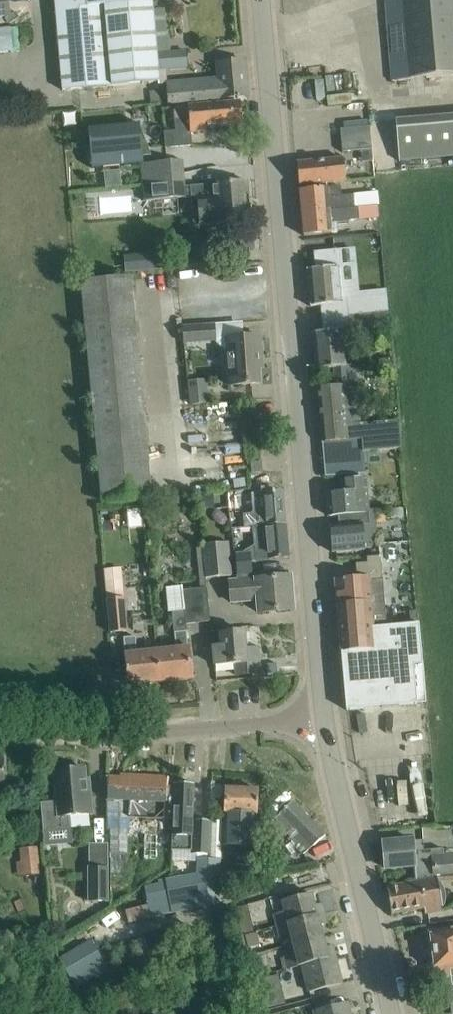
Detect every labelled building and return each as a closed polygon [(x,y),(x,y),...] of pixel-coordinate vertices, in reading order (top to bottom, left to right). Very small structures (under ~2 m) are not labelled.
[(9,14),(8,0),(0,0),(0,15),(9,14)] [(159,82),(152,0),(55,0),(62,90),(159,82)] [(386,1),(392,81),(452,76),(452,0),(400,0),(386,1)] [(19,53),(18,28),(0,29),(0,53),(19,53)] [(161,69),(187,67),(185,51),(160,53),(161,69)] [(248,97),(245,61),(223,63),(217,64),(218,79),(167,83),(169,105),(186,104),(186,105),(221,102),(221,99),(237,98),(237,99),(239,99),(239,98),(248,97)] [(164,132),(165,148),(193,146),(191,133),(206,131),(206,127),(242,124),(241,102),(189,107),(188,106),(173,107),(174,122),(189,120),(190,129),(164,132)] [(452,157),(452,115),(390,121),(394,164),(452,157)] [(140,124),(88,128),(89,131),(91,130),(102,165),(92,166),(92,168),(139,164),(144,164),(143,162),(141,162),(139,143),(146,142),(140,125),(140,124)] [(343,152),(372,149),(370,127),(340,129),(343,152)] [(299,186),(319,184),(345,182),(342,159),(297,163),(299,186)] [(144,164),(139,164),(140,167),(141,186),(160,184),(160,175),(184,173),(182,160),(144,164)] [(184,173),(160,175),(160,184),(141,186),(142,201),(192,197),(194,225),(215,224),(251,221),(248,181),(213,184),(213,185),(185,187),(184,173)] [(320,189),(300,191),(302,213),(346,209),(357,208),(378,206),(376,193),(341,196),(340,187),(328,188),(320,189)] [(346,209),(302,213),(304,236),(324,234),(333,233),(333,223),(348,222),(348,221),(359,220),(357,208),(346,209)] [(250,237),(241,238),(242,250),(251,249),(250,237)] [(315,269),(307,270),(310,307),(343,304),(338,250),(314,252),(315,269)] [(103,501),(132,498),(151,496),(130,277),(82,281),(103,501)] [(374,297),(346,299),(348,316),(376,313),(374,297)] [(376,313),(348,316),(349,329),(388,326),(386,312),(376,313)] [(215,325),(183,327),(184,343),(216,341),(215,325)] [(335,377),(356,375),(355,366),(347,367),(343,330),(313,333),(316,370),(334,368),(335,377)] [(262,355),(261,343),(260,337),(226,339),(229,386),(260,384),(258,355),(262,355)] [(356,375),(335,377),(336,386),(318,388),(323,443),(361,440),(363,452),(401,448),(398,420),(361,424),(356,375)] [(209,405),(207,379),(188,382),(191,407),(209,405)] [(322,444),(325,477),(359,474),(356,441),(322,444)] [(262,462),(251,463),(252,473),(262,472),(262,462)] [(338,516),(369,513),(365,478),(341,480),(342,493),(327,494),(329,517),(338,516)] [(244,515),(245,519),(246,528),(260,527),(286,524),(283,491),(257,493),(259,513),(244,515)] [(245,519),(244,515),(242,493),(230,494),(233,520),(245,519)] [(215,507),(214,494),(195,495),(197,509),(215,507)] [(369,513),(338,516),(339,526),(330,527),(333,552),(365,550),(362,525),(370,524),(369,513)] [(286,524),(260,527),(264,560),(290,558),(286,524)] [(234,573),(232,553),(232,545),(204,549),(207,581),(235,579),(234,573)] [(244,554),(236,555),(237,574),(243,574),(251,573),(250,562),(250,553),(244,554)] [(357,579),(335,581),(346,710),(365,709),(417,704),(417,701),(426,701),(419,624),(387,627),(381,557),(367,557),(368,563),(356,564),(357,579)] [(108,599),(123,598),(121,570),(105,571),(108,599)] [(288,570),(268,572),(251,573),(243,574),(244,582),(233,583),(234,603),(258,601),(258,612),(294,609),(291,577),(289,577),(288,570)] [(175,648),(156,650),(160,683),(192,680),(186,623),(211,621),(207,590),(170,594),(175,648)] [(111,633),(127,632),(123,598),(108,599),(111,633)] [(215,677),(236,675),(261,673),(260,660),(247,661),(245,632),(220,635),(221,648),(213,648),(215,677)] [(160,683),(156,650),(137,653),(135,637),(123,638),(125,654),(128,686),(160,683)] [(54,772),(57,803),(43,805),(45,830),(71,828),(70,816),(92,814),(90,795),(87,795),(85,769),(54,772)] [(406,772),(412,816),(423,815),(417,771),(406,772)] [(105,829),(108,829),(106,853),(124,852),(129,801),(165,803),(167,779),(121,777),(121,780),(108,779),(105,829)] [(174,804),(171,861),(191,861),(192,854),(210,855),(211,821),(193,820),(194,784),(174,784),(174,804)] [(258,815),(258,810),(258,790),(225,789),(224,809),(223,846),(257,847),(258,815)] [(271,822),(285,837),(304,857),(326,836),(292,802),(271,822)] [(435,879),(435,875),(452,873),(452,861),(444,862),(443,850),(424,851),(423,840),(383,843),(385,868),(415,866),(416,881),(435,879)] [(39,846),(20,848),(22,862),(17,862),(19,875),(42,872),(39,846)] [(220,860),(198,859),(197,889),(219,889),(220,860)] [(110,866),(89,866),(89,902),(110,902),(110,866)] [(436,879),(435,879),(406,884),(387,888),(392,915),(424,909),(425,914),(442,911),(436,879)] [(277,927),(325,915),(322,905),(315,906),(312,894),(282,902),(285,912),(274,915),(277,927)] [(241,934),(247,933),(254,931),(249,905),(236,908),(241,934)] [(327,924),(325,915),(277,927),(280,937),(291,935),(294,947),(324,940),(320,926),(327,924)] [(430,932),(435,972),(436,972),(438,989),(452,987),(452,929),(450,930),(430,932)] [(247,933),(241,934),(244,946),(249,945),(247,933)] [(91,940),(59,958),(72,979),(103,961),(91,940)] [(324,940),(294,947),(296,955),(285,957),(288,969),(302,965),(303,969),(336,961),(333,946),(326,948),(324,940)] [(336,961),(303,969),(309,992),(342,984),(336,961)] [(267,1008),(285,1003),(278,976),(260,980),(267,1008)] [(347,1003),(314,1011),(315,1013),(350,1013),(347,1003)]
